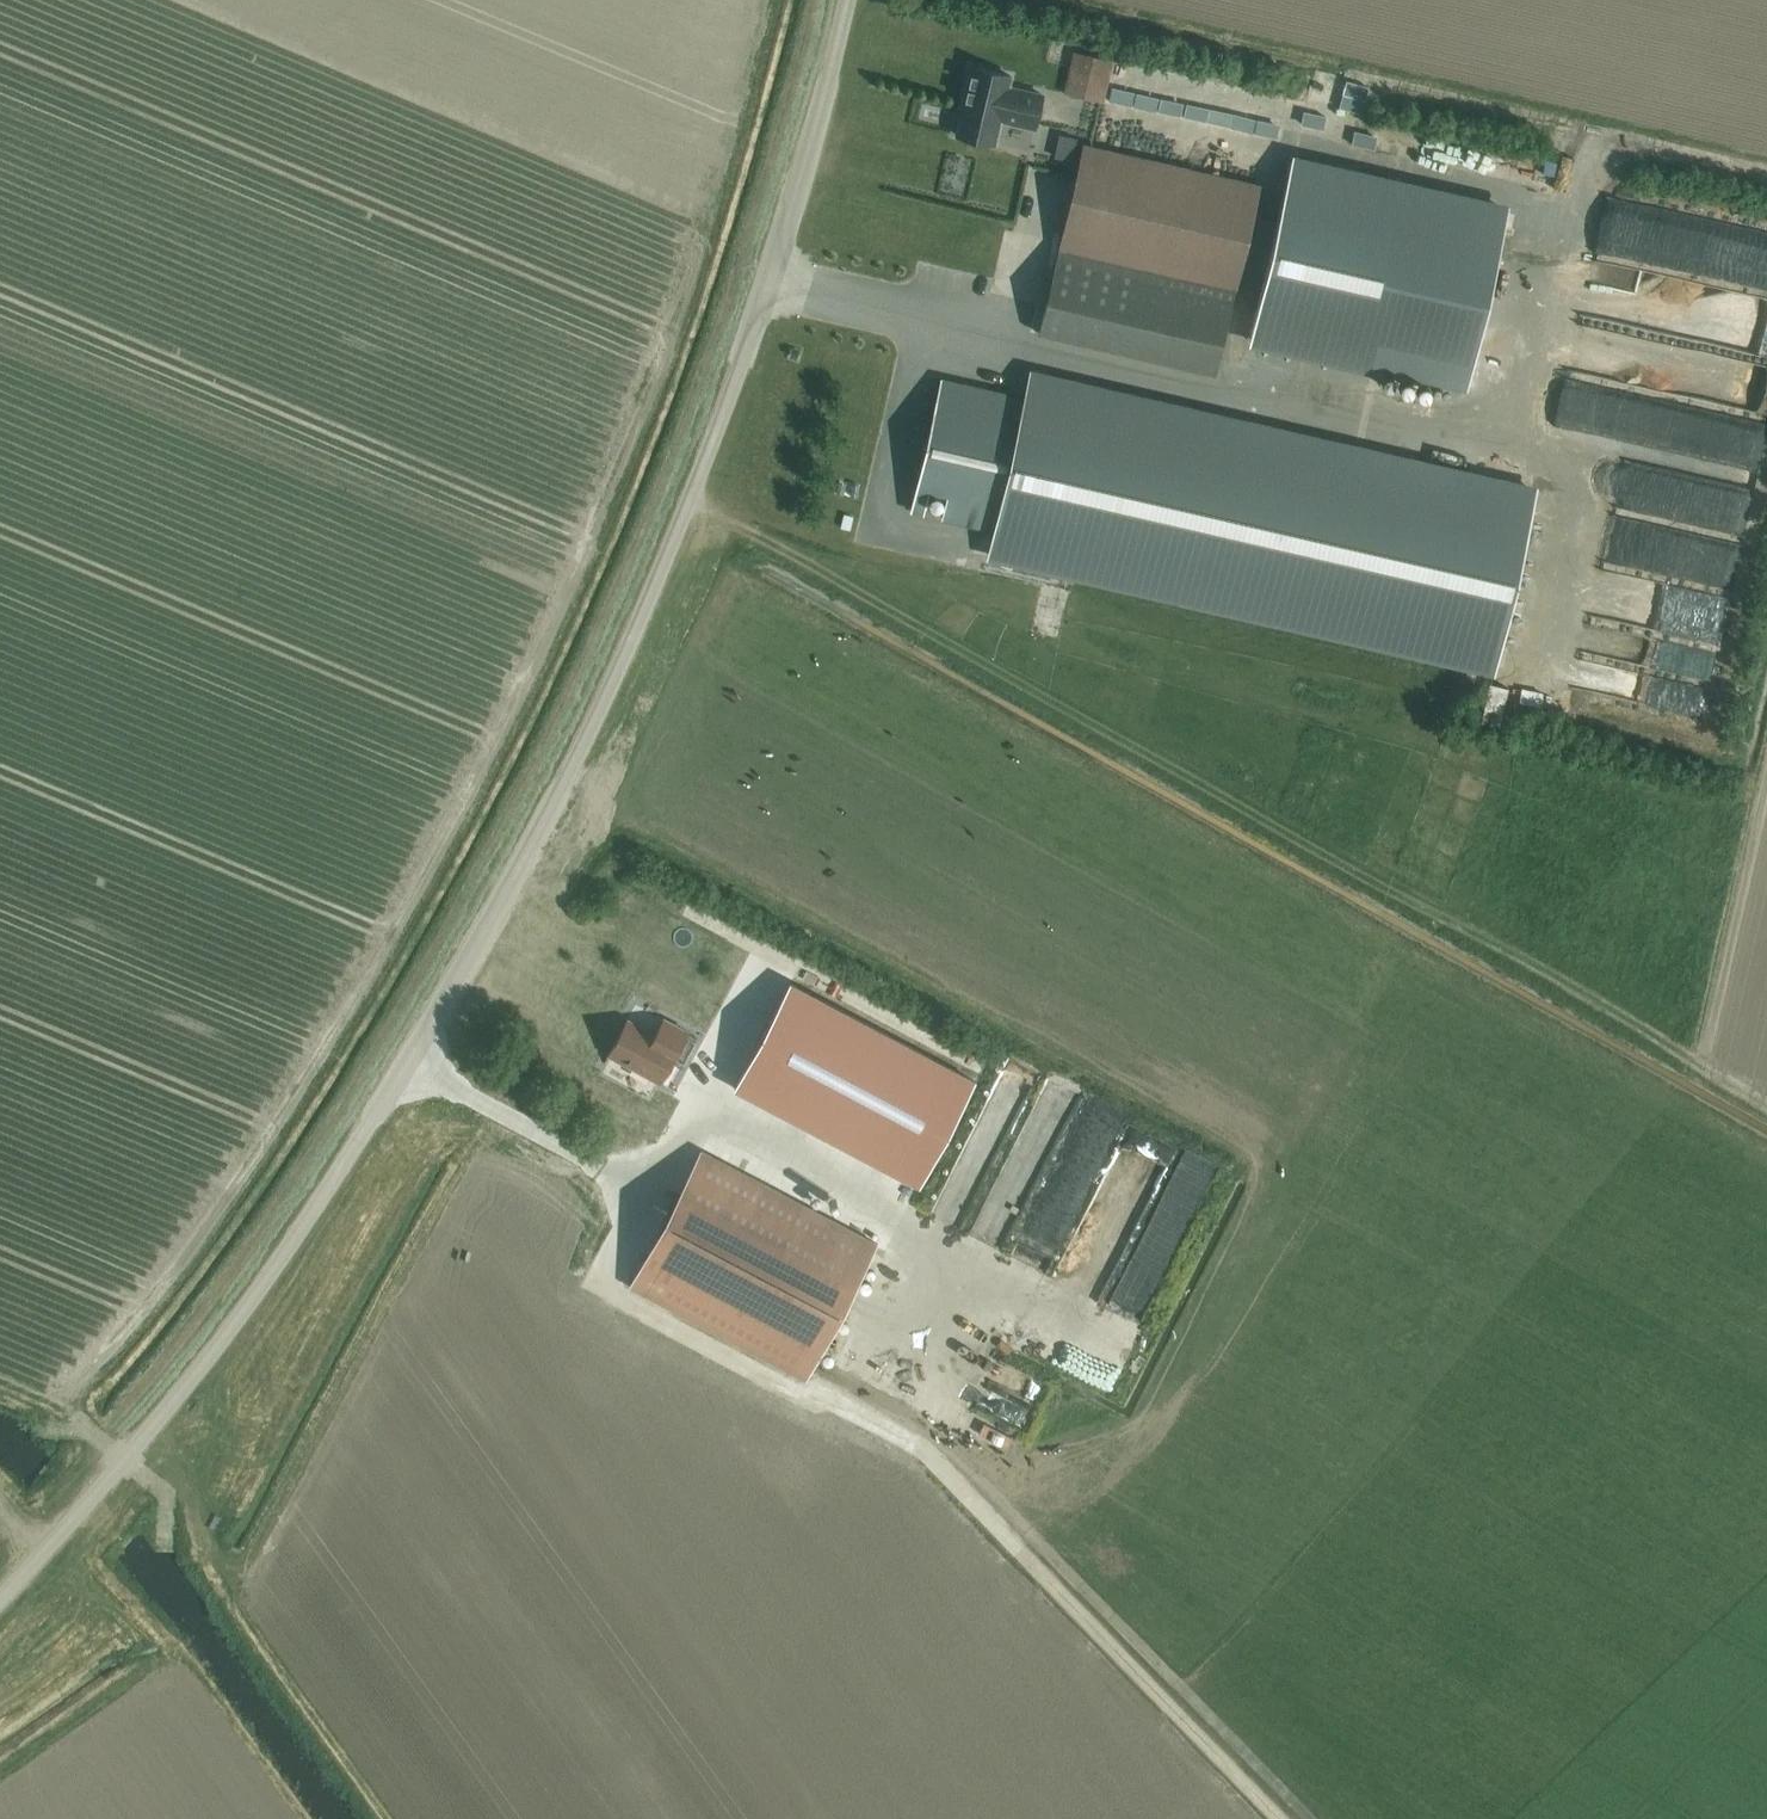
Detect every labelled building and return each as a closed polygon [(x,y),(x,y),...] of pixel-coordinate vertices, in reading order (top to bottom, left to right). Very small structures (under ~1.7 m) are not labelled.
[(1092,55),(1073,51),(1063,93),(1082,97),(1092,55)] [(1010,76),(970,66),(960,107),(962,107),(955,135),(994,144),(1000,120),(1034,128),(1042,94),(1008,87),(1010,76)] [(1250,339),(1291,161),(1089,115),(1048,292),(1250,339)] [(1291,161),(1250,339),(1464,388),(1505,210),(1291,161)] [(930,497),(927,497),(928,491),(947,495),(942,514),(995,526),(989,554),(990,554),(990,553),(1492,668),(1492,669),(1493,670),(1534,491),(1533,491),(1533,492),(1031,376),(1031,375),(1030,375),(1024,402),(940,383),(912,507),(924,510),(925,503),(928,504),(930,507),(932,509),(935,510),(938,509),(941,507),(942,504),(942,501),(941,498),(939,496),(935,495),(932,495),(930,497)] [(845,482),(839,481),(836,493),(843,495),(845,482)] [(859,485),(853,484),(850,496),(856,498),(859,485)] [(975,1080),(790,983),(734,1088),(919,1186),(975,1080)] [(608,1053),(659,1081),(677,1047),(626,1020),(608,1053)] [(1037,1129),(1043,1105),(1014,1097),(1008,1122),(1037,1129)] [(876,1243),(701,1150),(629,1286),(804,1378),(876,1243)] [(1000,1237),(996,1248),(1030,1262),(1035,1251),(1000,1237)]
